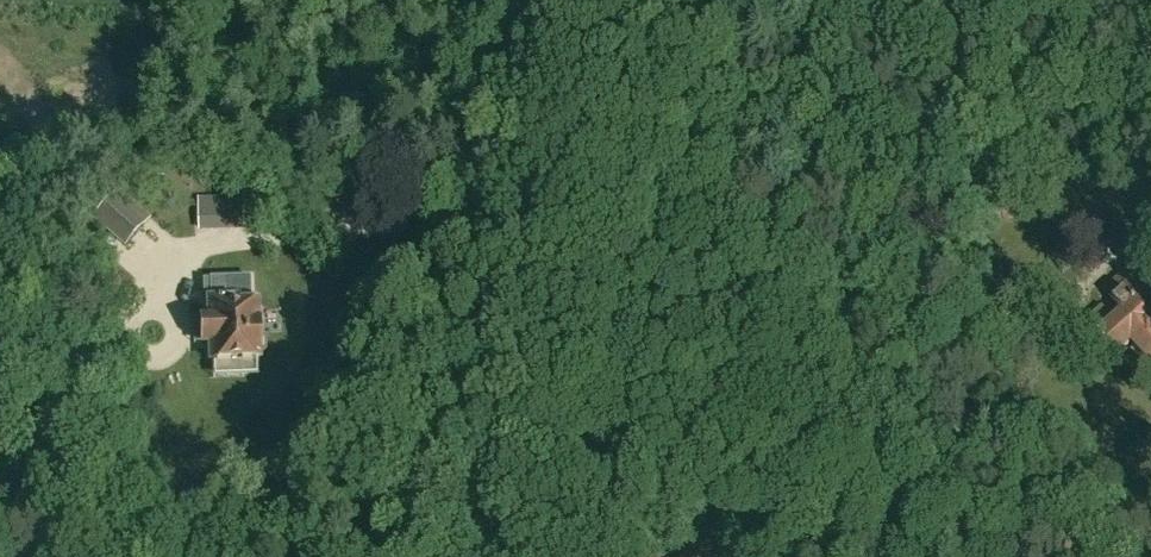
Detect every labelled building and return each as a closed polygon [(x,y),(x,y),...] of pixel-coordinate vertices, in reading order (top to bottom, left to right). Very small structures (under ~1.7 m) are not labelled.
[(149,218),(118,189),(94,217),(123,243),(124,244),(149,218)] [(1116,297),(1114,299),(1125,312),(1101,334),(1120,356),(1134,342),(1150,361),(1150,316),(1147,312),(1150,309),(1150,284),(1141,272),(1150,262),(1150,252),(1127,227),(1107,247),(1128,269),(1107,289),(1116,297)] [(228,299),(228,279),(213,279),(214,300),(209,300),(210,318),(203,319),(204,344),(211,344),(212,362),(263,360),(260,308),(255,303),(241,303),(240,299),(228,299)]
